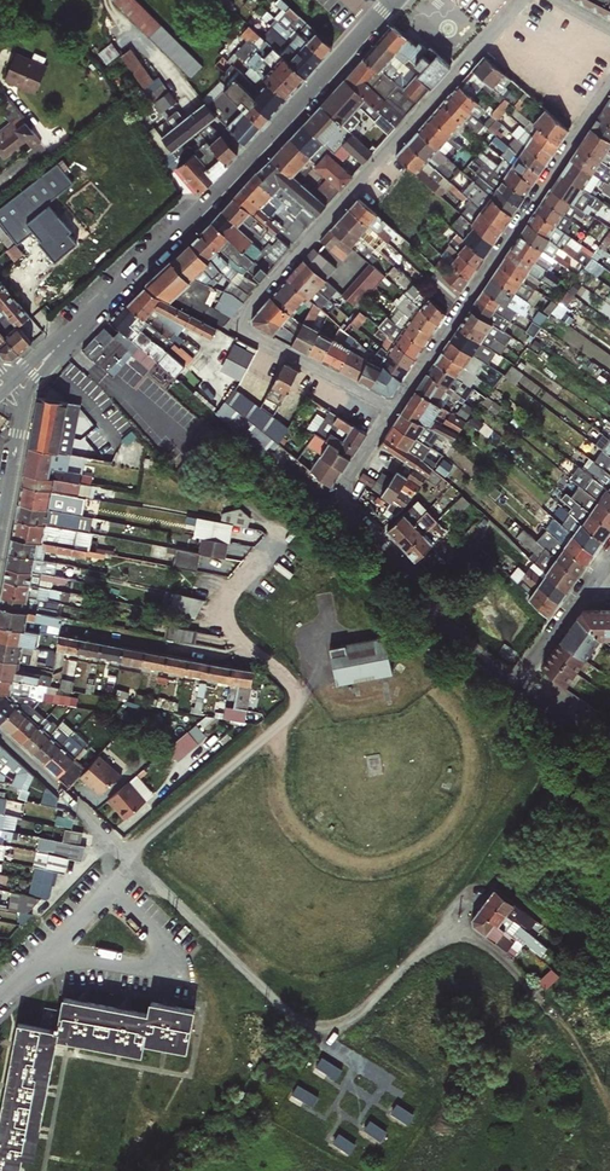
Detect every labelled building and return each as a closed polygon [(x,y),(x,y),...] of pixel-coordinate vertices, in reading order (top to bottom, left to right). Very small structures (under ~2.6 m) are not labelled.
[(190,78),(202,66),(136,0),(111,0),(190,78)] [(282,0),(278,0),(275,4),(284,13),(277,20),(287,29),(291,25),(298,32),(307,41),(316,31),(306,22),(294,12),(282,0)] [(468,14),(484,28),(509,0),(452,0),(468,14)] [(530,4),(552,23),(562,11),(541,0),(533,0),(530,4)] [(609,19),(609,0),(574,0),(609,19)] [(270,28),(271,26),(266,22),(272,16),(261,6),(253,13),(270,28)] [(579,21),(562,11),(552,23),(558,27),(569,35),(579,21)] [(479,33),(484,28),(468,14),(468,24),(479,33)] [(287,29),(277,20),(271,26),(270,28),(268,31),(260,24),(254,30),(274,47),(283,56),(289,60),(297,52),(288,44),(298,32),(291,25),(287,29)] [(407,39),(392,24),(380,38),(396,53),(398,50),(407,39)] [(249,65),(257,72),(263,77),(273,67),(283,56),(274,47),(254,30),(249,25),(240,35),(245,40),(256,50),(246,63),(249,65)] [(331,46),(316,31),(307,41),(323,56),(331,46)] [(307,41),(298,32),(288,44),(297,52),(298,50),(307,41)] [(554,40),(544,32),(539,37),(544,43),(548,46),(554,40)] [(396,53),(380,38),(363,57),(376,70),(379,72),(381,70),(394,55),(396,53)] [(416,45),(407,39),(398,50),(406,56),(409,59),(414,64),(421,70),(434,55),(418,42),(416,45)] [(256,50),(245,40),(234,52),(239,56),(246,63),(256,50)] [(323,56),(307,41),(298,50),(315,65),(323,56)] [(518,60),(497,42),(484,56),(505,75),(513,65),(518,60)] [(111,44),(98,53),(106,63),(119,54),(111,44)] [(130,48),(120,56),(158,108),(173,97),(158,77),(153,80),(130,48)] [(315,65),(298,50),(297,52),(289,60),(304,77),(315,65)] [(396,53),(394,55),(403,63),(404,64),(409,59),(406,56),(398,50),(396,53)] [(533,68),(532,66),(528,61),(532,56),(526,51),(518,60),(530,71),(533,68)] [(3,77),(32,90),(43,65),(13,52),(3,77)] [(253,95),(266,79),(263,77),(257,72),(249,65),(247,67),(249,69),(243,74),(232,65),(239,56),(234,52),(227,61),(231,64),(218,80),(220,81),(226,87),(234,77),(253,95)] [(436,53),(434,55),(421,70),(417,75),(431,86),(450,66),(436,53)] [(390,78),(396,71),(403,63),(394,55),(381,70),(390,78)] [(304,77),(289,60),(283,56),(273,67),(296,86),(304,77)] [(505,75),(484,56),(472,70),(485,82),(493,89),(505,75)] [(535,59),(532,56),(528,61),(532,66),(533,67),(534,66),(543,74),(547,70),(535,59)] [(376,70),(363,57),(344,79),(366,100),(376,109),(385,100),(366,82),(376,70)] [(567,87),(572,82),(561,72),(552,63),(547,70),(567,88),(567,87)] [(505,75),(510,80),(524,92),(531,98),(536,102),(544,92),(513,65),(505,75)] [(296,86),(273,67),(263,77),(266,79),(286,98),(296,86)] [(385,100),(398,84),(395,82),(390,78),(381,70),(379,72),(376,70),(366,82),(385,100)] [(485,82),(472,70),(458,85),(472,97),(481,86),(485,82)] [(567,88),(547,70),(543,74),(542,76),(553,85),(549,89),(556,96),(558,97),(567,88)] [(390,78),(395,82),(401,75),(396,71),(390,78)] [(580,72),(575,78),(592,93),(596,86),(580,72)] [(417,102),(431,86),(417,75),(416,74),(403,89),(402,90),(417,102)] [(505,99),(511,105),(513,106),(519,98),(509,90),(505,87),(510,80),(505,75),(493,89),(505,99)] [(553,85),(542,76),(538,80),(549,89),(553,85)] [(273,113),(253,95),(234,77),(226,87),(224,90),(242,109),(260,127),(273,113)] [(585,103),(592,93),(575,78),(572,82),(567,87),(585,103)] [(286,98),(266,79),(253,95),(273,113),(286,98)] [(366,100),(344,79),(321,104),(341,124),(342,125),(366,100)] [(216,116),(226,125),(242,109),(224,90),(226,87),(220,81),(201,99),(204,103),(216,116)] [(493,89),(485,82),(481,86),(500,103),(494,110),(490,114),(491,116),(495,119),(496,118),(497,120),(511,105),(505,99),(493,89)] [(417,102),(402,90),(403,89),(398,84),(385,100),(405,116),(417,102)] [(472,97),(458,85),(441,104),(462,123),(479,103),(478,102),(472,97)] [(523,106),(531,98),(524,92),(519,98),(513,106),(514,108),(525,116),(529,112),(523,106)] [(568,129),(577,115),(558,97),(556,96),(545,109),(568,129)] [(481,99),(478,102),(479,103),(462,123),(464,125),(467,127),(471,122),(475,117),(477,119),(485,111),(490,114),(494,110),(481,99)] [(395,127),(376,109),(366,100),(342,125),(352,133),(372,152),(373,153),(395,127)] [(376,109),(395,127),(405,116),(385,100),(376,109)] [(216,116),(204,103),(161,136),(167,145),(172,151),(181,144),(209,122),(216,116)] [(341,124),(321,104),(303,123),(324,143),(341,124)] [(462,123),(441,104),(430,117),(450,136),(454,132),(462,123)] [(30,148),(39,140),(11,105),(1,113),(10,123),(0,131),(0,152),(4,157),(24,141),(30,148)] [(597,118),(609,126),(609,111),(604,107),(597,118)] [(533,122),(525,116),(514,108),(510,113),(525,125),(523,128),(532,135),(537,127),(532,123),(533,122)] [(260,127),(242,109),(226,125),(244,144),(260,127)] [(557,146),(568,129),(545,109),(533,122),(532,123),(537,127),(557,146)] [(487,128),(495,119),(491,116),(483,124),(487,128)] [(450,136),(430,117),(418,131),(438,149),(450,136)] [(497,120),(496,118),(495,119),(487,128),(494,134),(502,124),(497,120)] [(591,128),(609,140),(609,126),(597,118),(591,128)] [(221,134),(209,122),(200,132),(206,140),(210,144),(221,134)] [(477,128),(471,122),(467,127),(475,135),(479,131),(476,128),(477,128)] [(324,143),(303,123),(290,137),(311,157),(323,143),(324,143)] [(456,134),(464,125),(462,123),(454,132),(456,134)] [(341,144),(352,133),(342,125),(341,124),(324,143),(323,143),(330,150),(334,153),(341,144)] [(532,135),(523,128),(519,124),(511,133),(515,137),(525,146),(531,136),(532,135)] [(551,154),(557,146),(537,127),(532,135),(531,136),(551,154)] [(584,138),(606,152),(609,146),(609,140),(591,128),(584,138)] [(438,149),(418,131),(407,143),(427,162),(427,161),(438,149)] [(452,138),(456,134),(454,132),(450,136),(438,149),(445,155),(453,146),(448,142),(452,138)] [(362,164),(372,152),(352,133),(341,144),(350,152),(362,164)] [(237,152),(221,134),(210,144),(209,145),(220,156),(227,164),(237,152)] [(456,134),(452,138),(462,146),(465,141),(456,134)] [(519,154),(507,145),(497,136),(487,146),(500,157),(511,166),(518,156),(519,154)] [(545,164),(551,154),(531,136),(525,146),(545,164)] [(311,157),(290,137),(271,158),(288,175),(293,175),(305,163),(311,157)] [(525,146),(515,137),(507,145),(519,154),(525,146)] [(462,146),(452,138),(448,142),(453,146),(458,150),(462,146)] [(584,138),(579,146),(600,160),(606,152),(584,138)] [(208,166),(220,156),(209,145),(210,144),(206,140),(199,147),(204,153),(200,157),(208,166)] [(323,143),(311,157),(317,163),(327,153),(330,150),(323,143)] [(416,174),(427,162),(407,143),(396,155),(416,174)] [(177,167),(195,152),(189,146),(185,149),(181,144),(172,151),(167,145),(163,148),(177,167)] [(350,152),(341,144),(334,153),(330,150),(327,153),(338,163),(350,152)] [(538,174),(545,164),(525,146),(519,154),(518,156),(538,174)] [(579,146),(570,159),(592,173),(600,161),(600,160),(579,146)] [(606,152),(600,160),(600,161),(609,167),(609,146),(606,152)] [(177,167),(163,148),(157,152),(169,173),(177,167)] [(438,149),(427,161),(448,181),(460,169),(445,155),(438,149)] [(511,166),(500,157),(496,162),(480,151),(476,155),(503,178),(511,166)] [(208,166),(200,157),(195,152),(177,167),(199,193),(217,175),(208,166)] [(327,153),(317,163),(314,166),(327,178),(339,189),(351,175),(338,163),(327,153)] [(416,174),(396,155),(385,167),(402,184),(405,186),(416,174)] [(503,178),(476,155),(471,160),(479,166),(475,173),(486,182),(485,184),(478,178),(475,182),(491,196),(497,187),(503,179),(503,178)] [(217,175),(227,164),(220,156),(208,166),(217,175)] [(532,184),(538,174),(518,156),(511,166),(532,184)] [(288,175),(271,158),(258,170),(253,175),(273,196),(275,194),(282,187),(288,175)] [(570,159),(565,166),(588,181),(593,174),(593,173),(592,173),(570,159)] [(451,183),(448,181),(427,161),(427,162),(416,174),(424,182),(440,197),(448,188),(451,183)] [(600,161),(592,173),(593,173),(593,174),(599,178),(608,184),(609,181),(609,167),(600,161)] [(293,175),(300,181),(311,169),(305,163),(293,175)] [(524,196),(532,184),(511,166),(503,178),(503,179),(524,196)] [(565,166),(560,174),(583,188),(588,181),(565,166)] [(402,184),(385,167),(376,177),(394,194),(402,184)] [(420,186),(424,182),(416,174),(405,186),(412,193),(425,204),(430,200),(424,195),(427,192),(420,186)] [(560,174),(555,181),(578,196),(583,188),(560,174)] [(593,189),(599,178),(593,174),(588,181),(583,188),(601,200),(603,196),(593,189)] [(273,196),(253,175),(243,186),(263,205),(273,196)] [(315,216),(325,204),(313,193),(300,181),(293,175),(288,175),(282,187),(289,193),(299,202),(315,216)] [(394,194),(376,177),(367,187),(385,204),(394,194)] [(340,190),(339,189),(327,178),(313,193),(325,204),(326,205),(340,190)] [(518,205),(524,196),(503,179),(497,187),(518,205)] [(491,196),(475,182),(472,180),(462,192),(481,209),(491,196)] [(555,181),(550,189),(570,203),(572,204),(573,204),(578,196),(555,181)] [(462,192),(451,183),(448,188),(461,200),(458,204),(461,207),(458,211),(461,214),(471,224),(480,210),(481,209),(462,192)] [(408,198),(412,193),(405,186),(402,184),(394,194),(403,203),(410,209),(414,204),(408,198)] [(263,205),(243,186),(233,197),(250,212),(253,215),(263,205)] [(282,187),(275,194),(282,201),(289,193),(282,187)] [(385,204),(367,187),(358,198),(377,215),(386,205),(385,204)] [(512,215),(518,205),(497,187),(491,196),(512,215)] [(604,202),(601,200),(583,188),(578,196),(573,204),(582,210),(586,212),(588,214),(593,207),(598,211),(604,202)] [(550,189),(543,200),(563,214),(570,203),(550,189)] [(289,193),(282,201),(287,206),(285,207),(289,211),(295,204),(296,205),(299,202),(289,193)] [(6,218),(25,203),(18,194),(0,209),(0,210),(6,218)] [(282,201),(275,194),(273,196),(263,205),(253,215),(267,228),(274,235),(279,230),(283,234),(287,229),(283,225),(287,220),(279,214),(285,207),(287,206),(282,201)] [(403,203),(394,194),(385,204),(386,205),(395,212),(403,203)] [(501,230),(512,215),(491,196),(481,209),(480,210),(501,230)] [(250,212),(233,197),(222,209),(238,225),(250,212)] [(377,215),(358,198),(349,208),(368,225),(377,215)] [(543,200),(536,211),(555,225),(563,214),(543,200)] [(295,204),(289,211),(289,212),(306,227),(315,216),(299,202),(296,205),(295,204)] [(28,223),(56,257),(75,241),(56,218),(44,227),(35,216),(25,203),(6,218),(17,232),(28,223)] [(582,218),(586,212),(582,210),(573,204),(572,204),(570,203),(563,214),(571,219),(574,214),(582,218)] [(402,219),(395,212),(386,205),(377,215),(393,229),(402,219)] [(47,207),(35,216),(44,227),(56,218),(47,207)] [(289,247),(306,227),(289,212),(289,211),(285,207),(279,214),(287,220),(283,225),(287,229),(283,234),(279,230),(274,235),(278,238),(289,247)] [(368,225),(349,208),(340,218),(360,235),(368,225)] [(238,225),(222,209),(211,221),(229,238),(243,251),(252,241),(253,240),(237,226),(238,225)] [(492,243),(501,230),(480,210),(471,224),(470,224),(473,226),(492,243)] [(432,211),(424,218),(428,222),(435,214),(432,211)] [(536,211),(527,223),(547,237),(555,225),(536,211)] [(268,272),(275,263),(266,256),(263,248),(268,241),(272,244),(278,238),(274,235),(267,228),(253,215),(250,212),(238,225),(237,226),(253,240),(252,241),(262,250),(253,260),(255,261),(247,269),(252,275),(261,266),(268,272)] [(471,224),(461,214),(450,227),(447,230),(447,231),(446,232),(452,238),(457,233),(463,238),(473,226),(470,224),(471,224)] [(572,220),(571,219),(563,214),(555,225),(565,232),(572,220)] [(393,229),(377,215),(368,225),(387,243),(392,237),(393,239),(398,234),(393,229)] [(360,235),(340,218),(331,228),(351,246),(360,237),(361,236),(360,235)] [(229,238),(211,221),(200,232),(217,251),(220,248),(229,238)] [(527,223),(520,234),(543,250),(549,240),(550,239),(547,237),(527,223)] [(387,243),(368,225),(360,235),(361,236),(360,237),(378,253),(383,258),(387,261),(390,258),(380,250),(387,243)] [(594,252),(565,232),(555,225),(547,237),(550,239),(549,240),(568,254),(584,267),(591,257),(594,252)] [(483,257),(492,243),(473,226),(463,238),(462,239),(467,242),(483,257)] [(351,246),(331,228),(319,241),(342,261),(353,249),(351,246)] [(598,246),(605,250),(609,243),(609,230),(598,246)] [(217,251),(200,232),(190,242),(206,260),(217,251)] [(15,243),(7,233),(1,238),(9,247),(15,243)] [(457,233),(452,238),(449,243),(449,244),(458,251),(467,242),(462,239),(463,238),(457,233)] [(418,234),(409,245),(415,249),(424,239),(418,234)] [(520,234),(511,247),(535,262),(543,250),(520,234)] [(360,237),(351,246),(353,249),(369,264),(370,264),(371,264),(377,257),(375,256),(378,253),(360,237)] [(229,238),(220,248),(240,266),(241,265),(247,269),(255,261),(253,260),(243,251),(229,238)] [(275,263),(289,247),(278,238),(272,244),(268,241),(263,248),(266,256),(275,263)] [(565,259),(568,254),(549,240),(543,250),(558,261),(566,268),(570,263),(565,259)] [(252,241),(243,251),(253,260),(262,250),(252,241)] [(206,260),(190,242),(172,259),(191,281),(194,278),(203,269),(209,263),(208,261),(206,260)] [(476,267),(483,257),(467,242),(458,251),(457,252),(458,253),(476,267)] [(23,254),(15,243),(9,247),(6,250),(15,260),(23,254)] [(458,251),(449,244),(441,254),(450,262),(458,253),(457,252),(458,251)] [(605,250),(598,246),(594,252),(591,257),(597,261),(605,250)] [(314,247),(303,259),(326,280),(337,268),(314,247)] [(511,247),(505,256),(528,273),(528,272),(535,262),(511,247)] [(551,270),(558,261),(543,250),(535,262),(547,270),(549,268),(551,270)] [(211,259),(221,271),(228,263),(217,251),(206,260),(208,261),(211,259)] [(449,263),(450,262),(441,254),(438,251),(428,261),(436,269),(442,274),(450,264),(449,263)] [(450,264),(468,279),(476,267),(458,253),(450,262),(449,263),(450,264)] [(505,256),(499,265),(523,281),(528,273),(505,256)] [(172,259),(146,283),(171,299),(180,291),(187,285),(191,281),(172,259)] [(212,279),(221,271),(211,259),(208,261),(209,263),(203,269),(212,279)] [(303,259),(286,279),(308,299),(326,280),(303,259)] [(561,279),(547,270),(535,262),(528,272),(540,281),(543,283),(544,281),(555,288),(561,279)] [(238,272),(228,263),(221,271),(224,274),(223,276),(229,281),(230,280),(232,278),(238,272)] [(384,276),(371,264),(370,264),(369,264),(341,294),(357,308),(376,287),(382,279),(384,276)] [(442,274),(460,291),(468,279),(450,264),(442,274)] [(499,265),(491,277),(515,293),(523,281),(499,265)] [(261,266),(252,275),(260,281),(268,272),(261,266)] [(420,308),(429,298),(419,289),(396,268),(390,275),(408,291),(405,295),(418,306),(420,308)] [(194,278),(212,286),(218,282),(223,276),(224,274),(221,271),(212,279),(203,269),(194,278)] [(429,298),(446,313),(460,291),(442,274),(436,269),(428,280),(438,289),(429,298)] [(535,288),(540,281),(528,272),(528,273),(523,281),(535,288)] [(232,278),(230,280),(239,287),(248,294),(258,284),(242,275),(237,282),(232,278)] [(491,277),(483,289),(500,301),(506,305),(507,304),(515,293),(491,277)] [(208,296),(212,286),(194,278),(191,281),(187,285),(208,296)] [(286,279),(270,297),(290,313),(289,315),(292,317),(308,299),(286,279)] [(388,284),(382,279),(376,287),(382,292),(388,284)] [(239,287),(230,280),(229,281),(222,291),(227,293),(231,294),(243,303),(249,295),(248,294),(239,287)] [(338,291),(326,280),(308,299),(313,303),(321,309),(338,291)] [(438,289),(428,280),(419,289),(429,298),(438,289)] [(542,293),(535,288),(523,281),(515,293),(531,305),(534,307),(542,293)] [(564,296),(563,296),(559,302),(566,306),(573,295),(580,285),(574,281),(568,291),(564,296)] [(16,325),(17,326),(29,316),(0,282),(0,305),(16,325)] [(199,300),(210,306),(216,291),(212,286),(208,296),(187,285),(180,291),(199,300)] [(145,288),(128,306),(145,319),(150,313),(154,309),(161,298),(145,288)] [(415,310),(418,306),(405,295),(399,289),(396,293),(402,299),(415,310)] [(483,289),(470,309),(488,320),(500,301),(483,289)] [(180,291),(171,299),(221,325),(222,325),(223,325),(224,325),(231,317),(210,306),(199,300),(180,291)] [(525,317),(531,305),(515,293),(507,304),(517,311),(525,317)] [(558,304),(559,302),(563,296),(558,293),(553,301),(558,304)] [(270,297),(252,319),(253,324),(272,335),(282,324),(289,315),(290,313),(270,297)] [(191,314),(161,298),(154,309),(161,313),(185,326),(191,314)] [(420,308),(439,324),(446,313),(429,298),(420,308)] [(415,310),(402,299),(397,305),(405,312),(410,318),(415,310)] [(549,306),(549,311),(569,324),(572,319),(563,314),(567,307),(566,306),(559,302),(558,304),(553,301),(553,300),(549,306)] [(510,321),(517,311),(507,304),(506,305),(500,301),(488,320),(493,323),(492,324),(504,331),(505,329),(509,332),(511,329),(513,331),(517,325),(510,321)] [(311,326),(321,309),(313,303),(303,322),(311,326)] [(539,309),(547,315),(549,311),(549,306),(543,303),(539,309)] [(118,311),(141,329),(144,326),(147,322),(145,319),(128,306),(125,304),(118,311)] [(367,317),(371,313),(362,305),(357,310),(359,311),(366,317),(367,317)] [(410,318),(431,336),(439,324),(420,308),(418,306),(415,310),(410,318)] [(353,319),(359,311),(357,310),(354,308),(348,315),(353,319)] [(157,319),(161,313),(154,309),(150,313),(157,319)] [(459,327),(481,342),(481,341),(492,324),(493,323),(488,320),(470,309),(459,327)] [(540,326),(547,315),(539,309),(532,321),(540,326)] [(109,320),(120,330),(131,340),(141,329),(118,311),(109,320)] [(349,336),(366,317),(359,311),(353,319),(344,330),(349,336)] [(402,329),(393,322),(386,317),(381,311),(378,314),(384,319),(382,321),(371,313),(367,317),(380,329),(386,334),(394,342),(402,331),(402,329)] [(410,318),(405,312),(393,322),(402,329),(410,318)] [(174,333),(157,319),(150,313),(145,319),(147,322),(169,340),(170,339),(174,333)] [(217,327),(191,314),(185,326),(211,339),(217,327)] [(289,315),(282,324),(296,334),(303,322),(292,317),(289,315)] [(17,326),(16,325),(11,329),(0,317),(0,330),(19,353),(31,342),(17,326)] [(402,331),(423,348),(431,336),(410,318),(402,329),(402,331)] [(540,326),(532,321),(526,331),(534,336),(540,326)] [(179,348),(170,339),(169,340),(147,322),(144,326),(169,348),(196,372),(201,365),(200,363),(183,350),(182,350),(179,348)] [(311,326),(303,322),(296,334),(291,345),(307,353),(318,333),(319,330),(311,326)] [(282,324),(272,335),(291,345),(296,334),(282,324)] [(511,336),(504,331),(492,324),(481,341),(505,357),(507,353),(502,350),(506,346),(509,348),(516,340),(511,336)] [(144,326),(141,329),(151,339),(156,342),(166,351),(167,350),(169,348),(144,326)] [(459,327),(450,339),(473,353),(481,342),(459,327)] [(151,339),(141,329),(131,340),(141,348),(157,362),(174,377),(185,365),(167,350),(166,351),(156,342),(151,339)] [(19,353),(0,330),(0,354),(3,358),(12,359),(19,353)] [(128,349),(106,371),(112,376),(134,355),(141,348),(131,340),(120,330),(115,336),(128,349)] [(394,342),(415,359),(423,348),(402,331),(394,342)] [(185,341),(174,333),(170,339),(179,348),(185,341)] [(322,361),(332,339),(318,333),(307,353),(322,361)] [(128,349),(115,336),(108,343),(107,343),(105,343),(104,344),(103,344),(102,345),(101,346),(101,347),(101,349),(100,350),(100,351),(93,358),(106,371),(128,349)] [(530,340),(525,336),(521,342),(527,346),(530,340)] [(368,360),(370,353),(355,338),(350,349),(367,358),(366,359),(368,360)] [(186,339),(185,341),(179,348),(182,350),(183,350),(200,363),(205,356),(186,339)] [(339,370),(350,349),(332,339),(322,361),(339,370)] [(380,346),(388,352),(392,345),(385,339),(380,346)] [(450,339),(442,351),(463,366),(465,367),(473,353),(450,339)] [(512,362),(505,357),(481,341),(481,342),(473,353),(465,367),(472,372),(476,365),(479,367),(484,361),(491,366),(494,361),(495,362),(496,360),(508,368),(512,362)] [(388,352),(408,369),(415,359),(394,342),(392,345),(388,352)] [(388,352),(380,346),(374,356),(370,353),(368,360),(379,365),(381,363),(388,352)] [(149,369),(157,362),(141,348),(134,355),(149,369)] [(256,349),(244,372),(245,372),(258,380),(270,356),(256,349)] [(358,380),(366,359),(367,358),(350,349),(339,370),(358,380)] [(434,363),(456,377),(463,366),(442,351),(434,363)] [(381,363),(401,381),(408,369),(388,352),(381,363)] [(284,363),(270,356),(258,380),(271,387),(284,363)] [(382,367),(379,365),(368,360),(366,359),(358,380),(370,386),(382,367)] [(296,370),(284,363),(271,387),(285,393),(296,370)] [(392,394),(401,381),(381,363),(379,365),(382,367),(370,386),(386,395),(392,394)] [(434,363),(427,373),(448,387),(449,388),(450,388),(456,377),(434,363)] [(523,373),(512,365),(504,376),(515,384),(523,373)] [(483,381),(472,372),(465,367),(463,366),(456,377),(461,380),(470,387),(475,381),(481,385),(483,381)] [(70,369),(61,378),(70,387),(79,377),(70,369)] [(312,378),(296,370),(285,393),(285,394),(298,401),(299,401),(312,378)] [(252,391),(258,380),(245,372),(239,384),(246,388),(242,395),(248,399),(252,391)] [(427,373),(416,390),(430,400),(437,404),(448,387),(427,373)] [(189,383),(181,376),(178,380),(186,387),(189,383)] [(458,386),(461,380),(456,377),(450,388),(453,390),(454,390),(461,394),(461,395),(464,390),(458,386)] [(335,390),(312,378),(299,401),(298,401),(296,405),(301,408),(307,397),(329,412),(332,407),(327,404),(335,390)] [(517,385),(507,378),(503,383),(513,391),(517,385)] [(260,408),(271,387),(258,380),(252,391),(260,395),(256,404),(260,408)] [(470,387),(461,380),(458,386),(464,390),(461,395),(461,394),(457,400),(463,403),(464,401),(468,404),(478,392),(470,387)] [(457,400),(461,394),(454,390),(453,390),(450,388),(449,388),(448,387),(437,404),(442,407),(450,395),(457,400)] [(234,388),(225,400),(253,425),(278,443),(270,436),(280,424),(287,430),(288,428),(281,423),(274,418),(264,431),(255,423),(265,411),(260,408),(256,404),(248,399),(242,395),(234,388)] [(416,390),(401,412),(416,420),(430,400),(416,390)] [(348,401),(351,396),(341,391),(339,396),(348,401)] [(274,418),(281,423),(283,418),(288,420),(296,405),(298,401),(285,394),(281,402),(278,407),(272,417),(274,418)] [(65,400),(38,395),(28,446),(53,450),(56,451),(65,400)] [(361,411),(366,404),(351,396),(348,401),(346,404),(361,411)] [(74,409),(65,400),(56,451),(67,453),(74,409)] [(225,400),(214,412),(243,437),(253,425),(225,400)] [(437,404),(430,400),(416,420),(425,424),(424,425),(438,433),(453,440),(458,433),(466,422),(442,407),(437,404)] [(468,404),(464,401),(463,403),(456,413),(465,419),(473,408),(468,404)] [(351,424),(352,425),(357,418),(343,410),(334,404),(332,407),(329,412),(337,415),(351,424)] [(380,411),(366,404),(361,411),(357,418),(352,425),(366,433),(380,411)] [(272,417),(265,411),(255,423),(264,431),(274,418),(272,417)] [(337,415),(329,412),(324,418),(333,423),(348,431),(352,425),(351,424),(337,415)] [(401,412),(394,423),(415,437),(424,425),(425,424),(416,420),(401,412)] [(333,423),(324,418),(317,413),(307,428),(329,441),(338,447),(348,431),(333,423)] [(394,423),(386,436),(407,450),(415,438),(415,437),(394,423)] [(270,436),(278,443),(287,430),(280,424),(270,436)] [(253,425),(243,437),(266,457),(278,443),(253,425)] [(350,458),(366,433),(352,425),(348,431),(338,447),(339,448),(337,450),(350,458)] [(438,433),(424,425),(415,437),(415,438),(429,446),(438,433)] [(415,469),(426,477),(432,468),(420,459),(407,450),(386,436),(378,447),(404,461),(415,469)] [(429,446),(415,438),(407,450),(420,459),(423,455),(429,446)] [(342,470),(350,458),(337,450),(339,448),(338,447),(329,441),(319,455),(342,470)] [(602,450),(595,444),(586,456),(593,461),(609,474),(609,456),(609,455),(602,450)] [(24,472),(77,482),(79,473),(53,467),(53,471),(49,471),(53,450),(28,446),(24,472)] [(119,447),(116,462),(128,464),(130,449),(119,447)] [(319,455),(318,454),(314,460),(316,462),(310,471),(331,488),(342,470),(319,455)] [(442,454),(438,460),(445,467),(451,460),(442,454)] [(423,455),(420,459),(432,468),(435,464),(423,455)] [(404,461),(397,470),(408,477),(391,502),(390,501),(386,508),(395,516),(403,508),(426,477),(415,469),(404,461)] [(593,461),(585,471),(594,478),(606,488),(608,489),(609,485),(609,474),(593,461)] [(594,478),(585,471),(574,463),(570,469),(574,472),(569,478),(579,485),(598,500),(606,488),(594,478)] [(385,487),(380,495),(390,501),(391,502),(408,477),(397,470),(385,487)] [(24,472),(21,484),(77,495),(88,497),(91,484),(77,482),(24,472)] [(358,479),(380,495),(385,487),(362,473),(358,479)] [(18,503),(61,511),(63,500),(75,502),(77,495),(21,484),(18,503)] [(598,500),(579,485),(571,496),(576,501),(590,512),(597,501),(598,500)] [(608,489),(606,488),(598,500),(597,501),(609,510),(609,491),(608,489)] [(576,501),(571,496),(566,492),(560,499),(566,504),(563,508),(569,512),(583,522),(590,512),(576,501)] [(462,495),(449,508),(457,515),(470,502),(462,495)] [(413,523),(427,510),(418,500),(404,513),(413,523)] [(597,501),(590,512),(609,527),(609,510),(597,501)] [(18,503),(15,518),(72,529),(73,522),(92,526),(94,517),(61,511),(18,503)] [(569,512),(563,508),(559,505),(554,513),(564,521),(561,524),(572,534),(580,522),(582,523),(583,522),(569,512)] [(222,513),(220,522),(236,525),(247,527),(250,516),(238,507),(222,513)] [(572,534),(561,524),(552,516),(541,507),(534,515),(544,524),(542,526),(546,530),(553,536),(564,546),(572,535),(572,534)] [(423,533),(437,520),(427,510),(413,523),(423,533)] [(609,528),(609,527),(590,512),(583,522),(582,523),(601,541),(609,528)] [(404,513),(387,529),(396,539),(413,523),(404,513)] [(12,536),(75,548),(78,530),(72,529),(15,518),(12,536)] [(484,518),(478,525),(482,529),(488,522),(484,518)] [(206,519),(203,538),(209,539),(232,544),(236,525),(220,522),(206,519)] [(437,520),(423,533),(433,543),(444,530),(437,520)] [(593,553),(601,541),(582,523),(580,522),(572,534),(572,535),(593,553)] [(423,533),(413,523),(396,539),(406,549),(423,533)] [(556,557),(537,541),(523,529),(516,537),(534,552),(529,558),(533,561),(545,572),(556,557)] [(564,546),(553,536),(546,530),(537,541),(556,557),(564,546)] [(423,533),(406,549),(416,559),(433,543),(423,533)] [(585,564),(593,553),(572,535),(564,546),(585,564)] [(12,536),(9,551),(35,556),(35,557),(43,559),(45,551),(86,559),(86,555),(87,551),(75,548),(12,536)] [(209,539),(206,555),(208,555),(231,560),(234,544),(232,544),(209,539)] [(577,575),(585,564),(564,546),(556,557),(577,575)] [(9,551),(6,566),(56,575),(61,576),(67,578),(69,569),(55,567),(54,570),(50,570),(52,561),(43,559),(35,557),(35,556),(9,551)] [(184,551),(181,568),(205,573),(208,555),(206,555),(184,551)] [(546,573),(566,591),(577,575),(556,557),(545,572),(546,573)] [(545,572),(533,561),(526,572),(538,583),(546,573),(545,572)] [(6,566),(4,580),(49,588),(51,580),(55,580),(56,575),(6,566)] [(531,594),(538,583),(526,572),(518,566),(510,576),(531,594)] [(538,583),(558,602),(566,591),(546,573),(538,583)] [(76,579),(75,584),(96,588),(97,583),(76,579)] [(4,580),(2,592),(47,600),(48,594),(65,597),(66,591),(49,588),(4,580)] [(558,602),(538,583),(531,594),(528,598),(548,616),(558,602)] [(2,592),(0,601),(0,605),(55,616),(57,609),(45,607),(47,600),(2,592)] [(176,595),(173,611),(192,615),(206,601),(176,595)] [(0,605),(0,624),(46,632),(47,624),(59,626),(60,617),(55,616),(0,605)] [(578,617),(600,638),(609,638),(609,610),(582,610),(578,617)] [(578,617),(560,641),(585,659),(600,638),(578,617)] [(164,622),(162,636),(193,642),(195,628),(164,622)] [(0,624),(0,640),(6,641),(6,644),(22,647),(24,637),(46,642),(45,647),(57,649),(60,635),(46,632),(0,624)] [(82,639),(60,635),(57,649),(79,653),(82,639)] [(328,647),(336,683),(392,674),(384,637),(328,647)] [(101,642),(82,639),(79,653),(99,657),(101,642)] [(19,662),(20,658),(22,649),(22,647),(6,644),(6,641),(0,640),(0,658),(19,662)] [(560,641),(542,666),(565,688),(585,659),(560,641)] [(123,647),(101,642),(99,657),(121,661),(123,647)] [(40,666),(54,668),(57,649),(45,647),(43,647),(43,650),(40,666)] [(145,651),(123,647),(121,661),(142,665),(145,651)] [(166,654),(145,651),(142,665),(163,669),(166,654)] [(166,654),(163,669),(185,673),(188,659),(166,654)] [(188,659),(185,673),(208,677),(211,663),(188,659)] [(0,661),(0,676),(31,683),(51,687),(53,671),(40,669),(39,675),(18,671),(19,665),(0,661)] [(211,663),(208,677),(229,681),(232,667),(211,663)] [(232,667),(229,681),(237,683),(233,707),(246,710),(254,671),(232,667)] [(107,688),(113,689),(115,677),(109,675),(107,688)] [(28,698),(42,701),(46,702),(60,704),(64,705),(65,696),(29,689),(31,683),(0,676),(0,693),(28,698)] [(73,690),(74,681),(62,678),(60,687),(73,690)] [(201,717),(207,684),(200,683),(195,708),(193,708),(191,715),(201,717)] [(217,702),(224,703),(228,688),(218,686),(216,698),(217,698),(217,702)] [(136,697),(130,696),(131,692),(118,689),(117,696),(135,700),(136,697)] [(151,701),(158,702),(160,692),(153,690),(151,701)] [(149,693),(139,691),(139,692),(138,699),(148,701),(149,693)] [(20,707),(23,704),(28,698),(0,693),(0,725),(1,726),(19,706),(20,707)] [(588,694),(577,700),(582,709),(593,702),(588,694)] [(160,709),(168,710),(177,712),(179,705),(170,703),(161,701),(160,709)] [(11,735),(29,715),(20,707),(19,706),(1,726),(11,735)] [(51,714),(46,720),(49,722),(54,716),(51,714)] [(40,726),(29,715),(11,735),(22,745),(40,726)] [(63,725),(68,729),(74,723),(69,718),(63,725)] [(56,719),(45,730),(51,736),(62,724),(56,719)] [(45,766),(69,739),(73,735),(68,729),(63,725),(62,724),(51,736),(33,755),(45,766)] [(33,755),(51,736),(45,730),(40,726),(22,745),(33,755)] [(169,750),(179,762),(200,744),(190,733),(169,750)] [(57,777),(75,758),(82,751),(69,739),(45,766),(57,777)] [(6,764),(17,774),(12,779),(22,788),(18,798),(25,799),(35,802),(36,796),(30,795),(35,776),(0,744),(0,758),(6,764)] [(87,770),(80,776),(101,795),(122,777),(99,756),(87,770)] [(80,776),(87,770),(75,758),(57,777),(69,789),(76,782),(80,776)] [(6,779),(10,782),(12,779),(17,774),(6,764),(0,770),(0,774),(6,779)] [(5,784),(18,798),(22,788),(12,779),(10,782),(6,779),(0,774),(0,783),(5,784)] [(129,784),(108,801),(126,820),(147,803),(129,784)] [(43,803),(60,807),(61,801),(52,792),(43,803)] [(57,816),(56,824),(75,828),(76,820),(57,816)] [(18,839),(19,833),(1,830),(0,829),(0,836),(18,839)] [(66,842),(83,846),(85,833),(69,830),(66,842)] [(83,846),(66,842),(34,836),(33,839),(39,840),(36,852),(72,858),(87,861),(89,847),(83,846)] [(72,858),(36,852),(33,867),(34,867),(60,873),(68,874),(72,858)] [(9,878),(11,869),(0,866),(0,876),(9,878)] [(60,873),(34,867),(31,882),(39,884),(56,887),(57,887),(60,873)] [(31,882),(28,897),(41,900),(45,901),(51,900),(56,887),(39,884),(31,882)] [(494,888),(486,899),(518,925),(523,918),(533,926),(537,921),(494,888)] [(28,897),(10,894),(7,909),(26,913),(41,900),(28,897)] [(477,909),(509,934),(511,932),(540,954),(546,947),(518,925),(486,899),(477,909)] [(514,938),(509,934),(477,909),(471,917),(471,925),(512,954),(516,949),(510,945),(514,938)] [(516,949),(520,943),(515,939),(514,938),(510,945),(516,949)] [(561,976),(552,969),(541,980),(549,988),(561,976)] [(62,1010),(56,1040),(141,1054),(143,1045),(185,1053),(193,1011),(151,1003),(149,1014),(65,998),(62,1010)] [(56,1040),(62,1010),(39,1006),(35,1027),(16,1023),(0,1100),(0,1170),(20,1170),(23,1156),(33,1158),(56,1040)]
